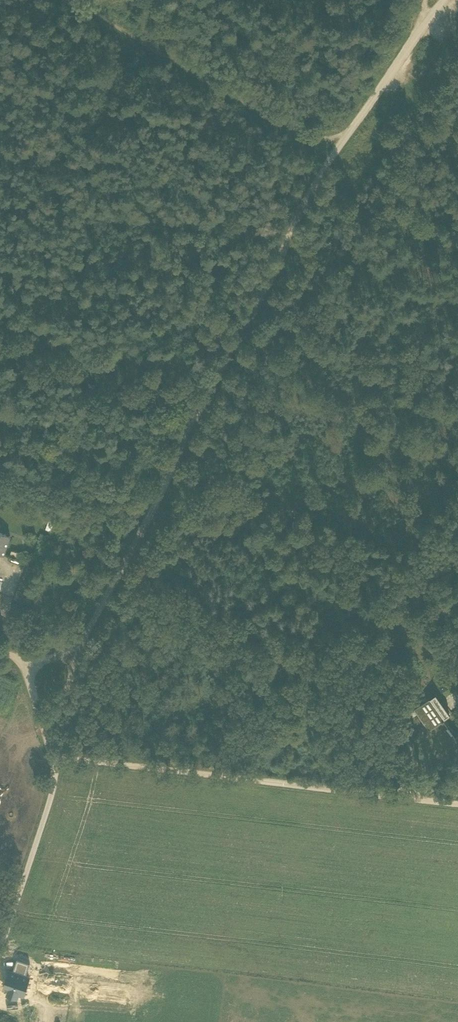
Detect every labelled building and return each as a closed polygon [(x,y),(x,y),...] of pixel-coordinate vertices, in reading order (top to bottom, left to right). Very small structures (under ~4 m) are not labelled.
[(11,554),(17,536),(0,530),(0,550),(11,554)] [(36,563),(33,571),(41,574),(44,566),(36,563)] [(33,571),(26,590),(34,593),(41,574),(33,571)] [(31,602),(34,593),(26,590),(24,589),(21,597),(29,600),(28,601),(31,602)] [(414,709),(429,730),(445,719),(445,718),(450,714),(436,694),(414,709)] [(30,963),(17,959),(13,971),(26,976),(30,963)] [(13,971),(9,970),(3,988),(9,990),(7,993),(17,996),(18,993),(23,995),(29,977),(26,976),(13,971)]
